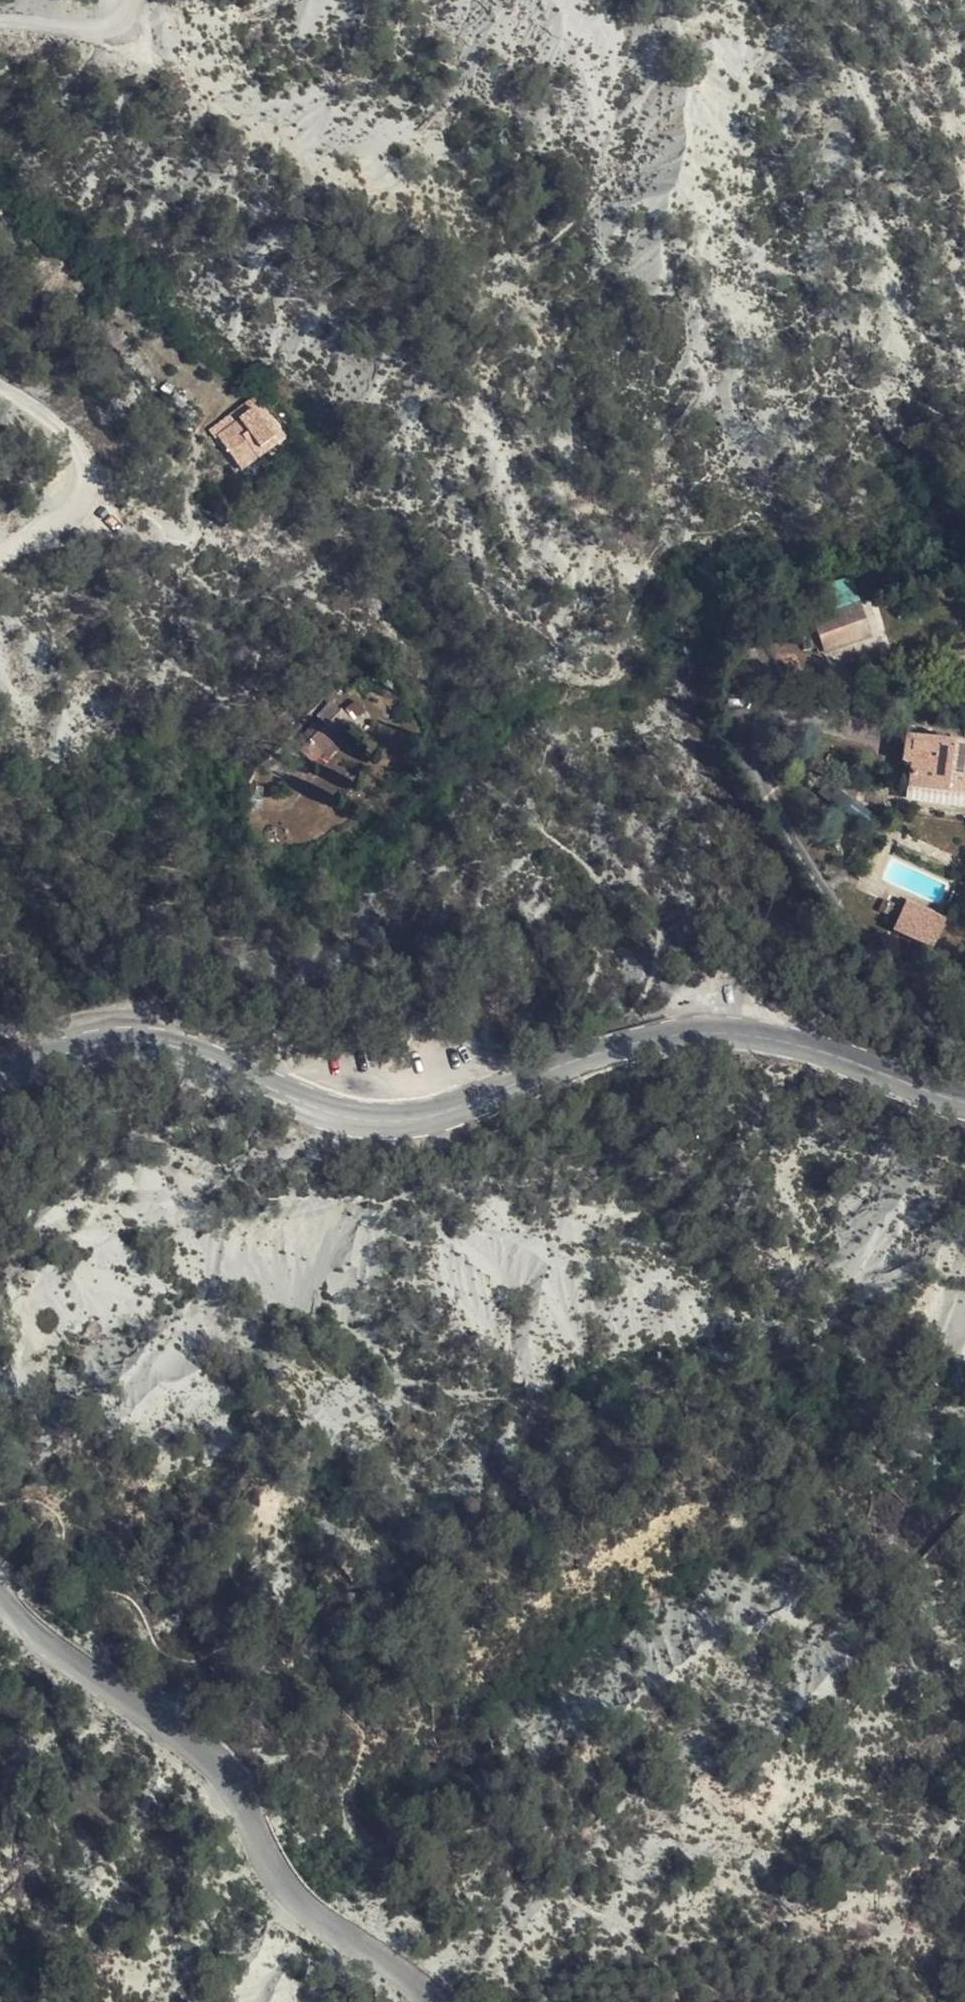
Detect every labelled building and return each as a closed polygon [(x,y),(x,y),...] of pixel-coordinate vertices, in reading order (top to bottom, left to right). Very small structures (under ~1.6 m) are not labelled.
[(274,439),(254,414),(237,425),(257,452),(274,439)] [(823,651),(873,635),(863,604),(813,619),(823,651)] [(347,715),(361,737),(371,732),(357,710),(347,715)] [(355,741),(361,737),(347,715),(341,718),(355,741)] [(298,749),(320,770),(311,778),(333,799),(362,769),(319,728),(298,749)] [(932,767),(940,768),(942,738),(923,735),(918,765),(932,767)] [(953,771),(957,741),(942,738),(940,768),(953,771)] [(957,741),(953,771),(940,768),(932,767),(928,786),(964,794),(964,743),(957,741)] [(892,930),(935,947),(948,916),(905,899),(892,930)]
